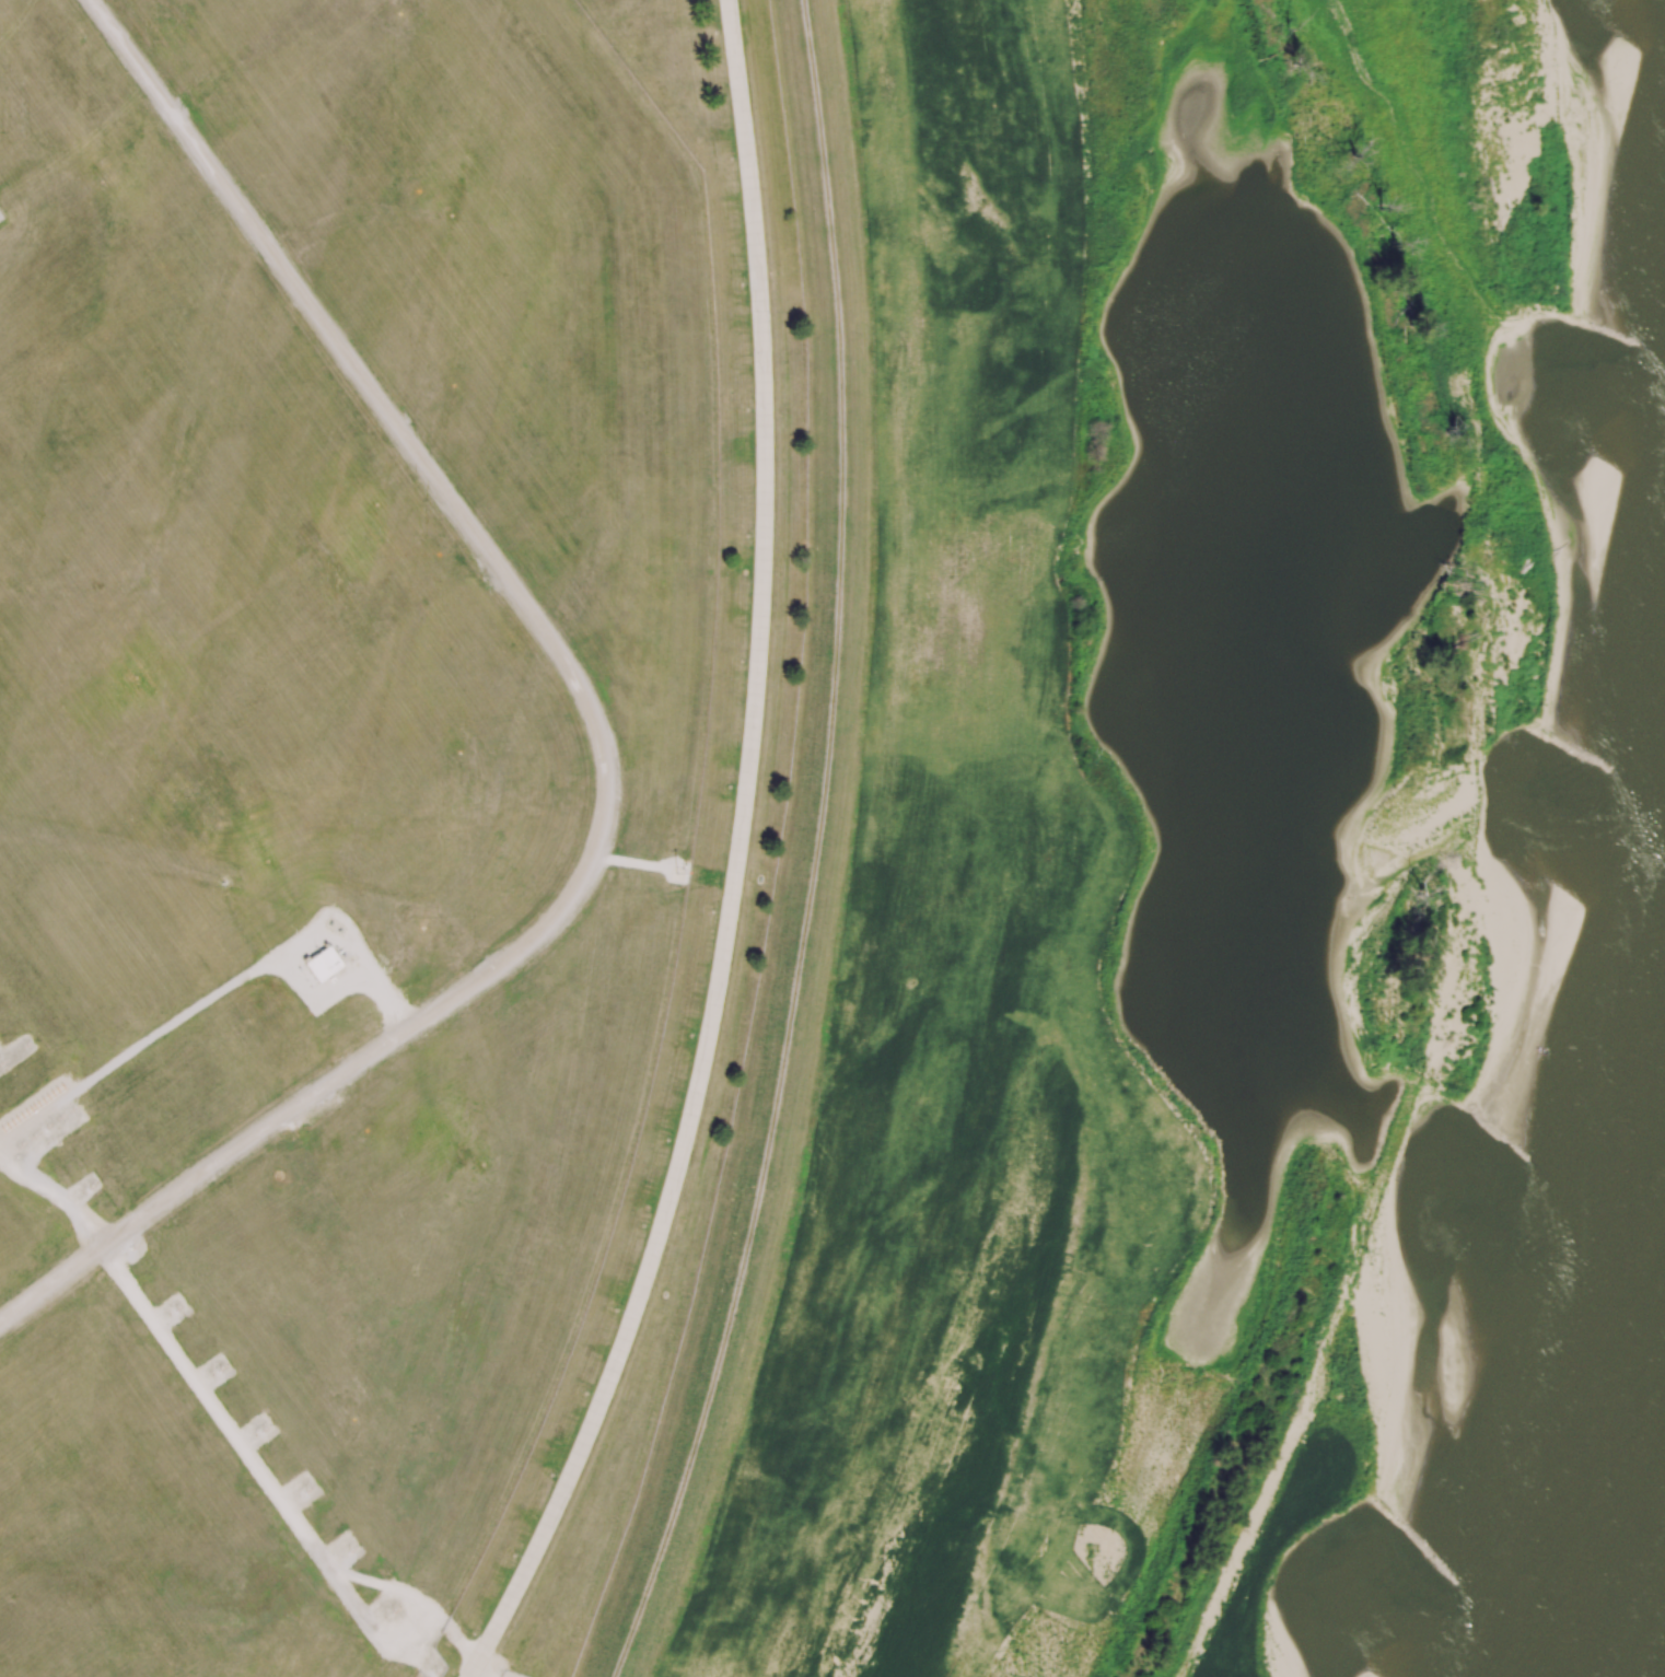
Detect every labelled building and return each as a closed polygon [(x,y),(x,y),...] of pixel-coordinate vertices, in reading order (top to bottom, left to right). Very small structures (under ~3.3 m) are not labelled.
[(317,982),(341,965),(327,945),(303,963),(317,982)]
